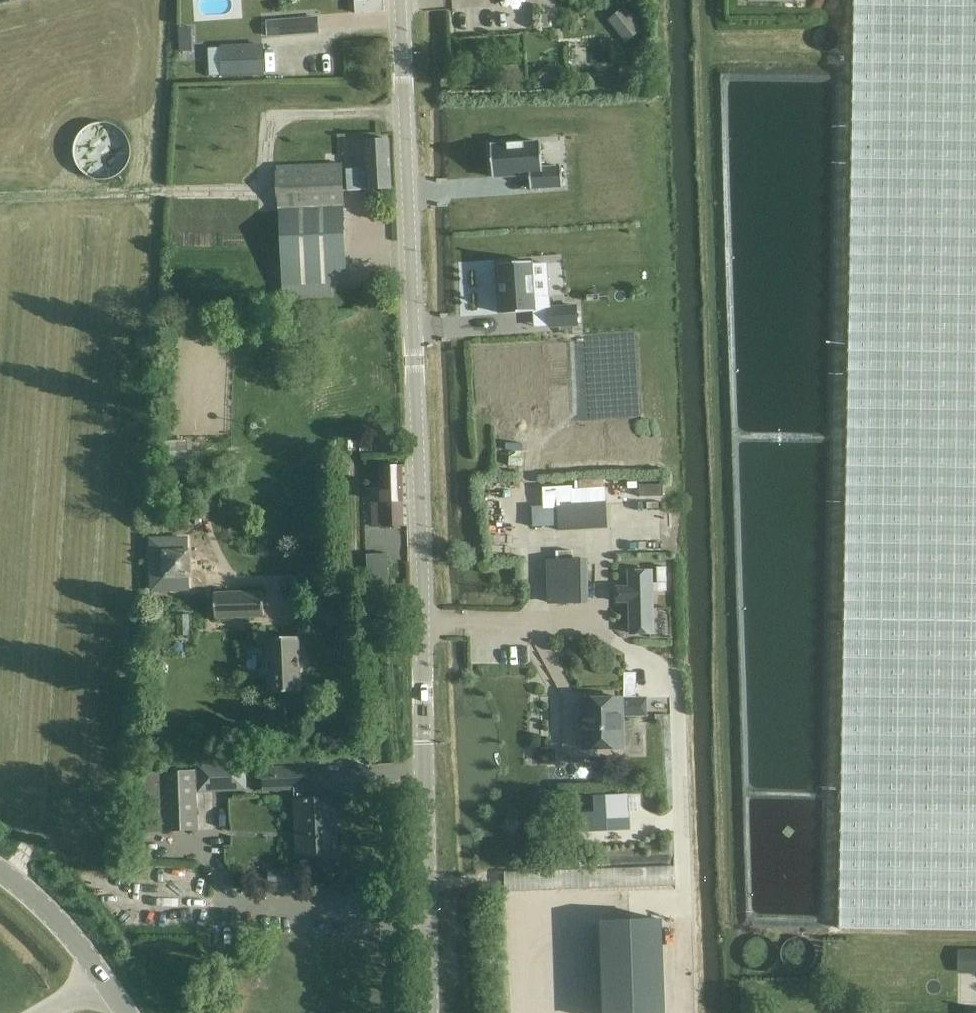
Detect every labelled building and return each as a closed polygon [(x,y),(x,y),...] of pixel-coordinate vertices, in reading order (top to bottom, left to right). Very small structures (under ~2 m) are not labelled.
[(357,13),(384,11),(383,0),(356,0),(357,13)] [(840,929),(975,931),(975,0),(855,0),(840,929)] [(641,30),(623,8),(608,20),(626,43),(641,30)] [(317,18),(280,20),(281,34),(318,32),(317,18)] [(187,28),(178,28),(179,50),(188,49),(187,28)] [(261,44),(220,46),(222,76),(263,75),(261,44)] [(134,162),(135,157),(135,151),(134,145),(132,139),(129,134),(124,130),(120,127),(114,125),(108,123),(102,123),(96,124),(91,127),(86,130),(82,134),(78,139),(76,144),(75,150),(75,156),(76,162),(78,167),(81,172),(84,176),(89,179),(94,182),(99,183),(105,184),(110,183),(116,182),(121,179),(125,176),(129,172),(132,167),(134,162)] [(346,169),(347,191),(392,188),(389,139),(365,140),(367,168),(346,169)] [(547,145),(496,146),(497,179),(535,178),(535,191),(567,190),(567,170),(547,171),(547,145)] [(343,162),(276,166),(283,297),(333,294),(332,283),(348,283),(343,162)] [(531,262),(499,264),(502,314),(533,312),(549,311),(550,311),(550,308),(549,295),(534,296),(532,265),(531,262)] [(550,311),(549,311),(550,327),(578,325),(576,306),(550,308),(550,311)] [(371,503),(372,527),(384,526),(404,526),(401,465),(382,465),(383,503),(371,503)] [(632,494),(663,493),(663,482),(631,483),(632,494)] [(606,526),(605,501),(532,502),(532,527),(606,526)] [(192,578),(192,549),(163,550),(163,579),(192,578)] [(389,584),(388,554),(367,555),(368,585),(389,584)] [(548,561),(549,602),(581,601),(580,560),(548,561)] [(628,603),(629,635),(654,634),(652,570),(628,570),(628,586),(616,587),(616,603),(628,603)] [(215,619),(264,617),(263,591),(214,593),(215,619)] [(271,692),(299,690),(297,637),(269,638),(271,692)] [(583,699),(583,749),(624,748),(623,716),(646,716),(646,698),(583,699)] [(297,790),(299,855),(337,853),(335,798),(303,799),(302,789),(307,789),(306,766),(263,767),(263,790),(297,790)] [(226,767),(198,768),(199,791),(227,790),(226,767)] [(198,830),(196,770),(163,771),(165,831),(198,830)] [(602,921),(605,1012),(663,1012),(660,919),(602,921)] [(957,971),(975,971),(975,948),(958,947),(957,971)]
